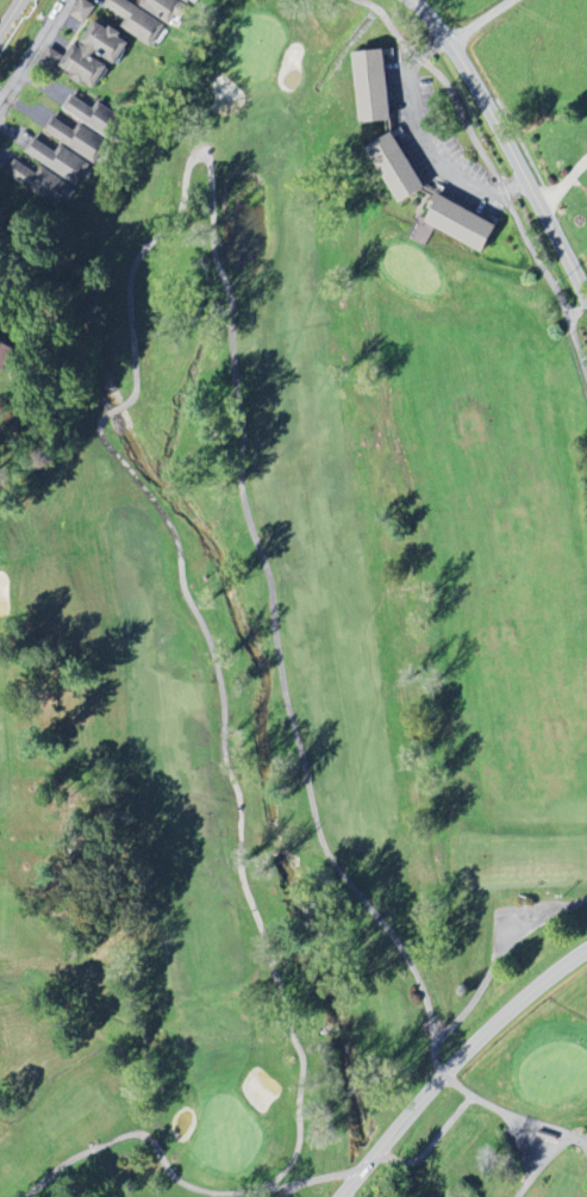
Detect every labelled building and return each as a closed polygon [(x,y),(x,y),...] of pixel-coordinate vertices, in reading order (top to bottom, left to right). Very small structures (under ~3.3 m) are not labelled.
[(85,26),(96,8),(84,0),(81,0),(71,17),(85,26)] [(152,48),(166,27),(124,0),(109,0),(105,7),(126,21),(121,28),(152,48)] [(174,29),(188,7),(176,0),(145,0),(141,7),(174,29)] [(62,69),(74,75),(72,79),(97,92),(111,65),(117,68),(130,44),(120,39),(122,35),(96,22),(82,49),(74,45),(62,69)] [(39,65),(52,74),(64,57),(50,48),(39,65)] [(393,120),(385,49),(354,52),(362,123),(393,120)] [(99,104),(94,111),(72,97),(63,111),(114,144),(127,123),(99,104)] [(75,132),(56,120),(47,134),(97,167),(111,146),(80,126),(75,132)] [(427,189),(395,132),(367,148),(400,204),(427,189)] [(25,154),(78,187),(91,166),(60,147),(56,153),(34,139),(25,154)] [(42,167),(37,175),(19,163),(10,177),(57,210),(72,188),(42,167)] [(486,252),(498,223),(437,196),(425,222),(420,219),(410,241),(426,248),(434,230),(486,252)] [(3,375),(16,349),(0,341),(0,374),(3,375)]
